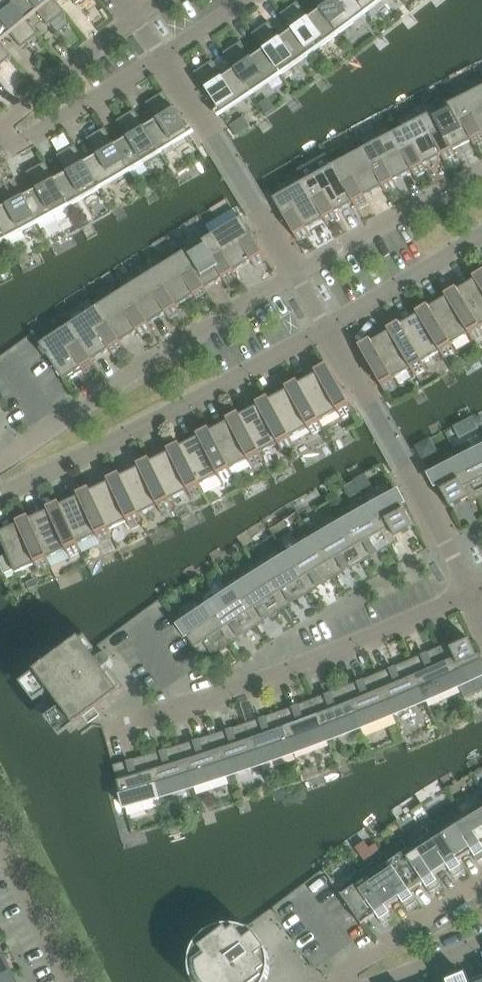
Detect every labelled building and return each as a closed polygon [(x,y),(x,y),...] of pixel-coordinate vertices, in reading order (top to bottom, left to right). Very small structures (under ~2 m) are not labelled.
[(27,21),(10,0),(0,0),(0,43),(11,34),(22,48),(38,35),(27,21)] [(27,21),(38,12),(49,26),(65,13),(55,0),(10,0),(27,21)] [(356,0),(312,0),(320,11),(326,18),(338,34),(366,14),(356,0)] [(366,14),(384,0),(356,0),(366,14)] [(338,34),(326,18),(320,11),(309,19),(297,3),(280,15),(292,31),(298,39),(310,55),(338,34)] [(310,55),(298,39),(292,31),(281,39),(269,23),(252,34),(263,51),(269,59),(281,75),(310,55)] [(353,47),(347,40),(344,42),(349,49),(353,47)] [(281,75),(269,59),(263,51),(252,59),(241,42),(224,54),(235,71),(240,79),(252,95),(281,75)] [(0,43),(0,67),(12,57),(0,43)] [(252,95),(240,79),(235,71),(223,79),(212,62),(195,73),(222,115),(252,95)] [(452,102),(471,141),(475,147),(481,144),(481,87),(452,102)] [(191,135),(164,93),(146,104),(157,121),(145,128),(150,136),(161,153),(191,135)] [(471,141),(452,102),(422,118),(442,156),(445,163),(457,156),(454,150),(471,141)] [(161,153),(150,136),(145,128),(135,111),(117,122),(128,139),(115,146),(120,154),(130,172),(161,153)] [(442,156),(422,118),(392,134),(412,172),(415,178),(427,172),(424,165),(442,156)] [(130,172),(120,154),(115,146),(105,129),(87,139),(98,156),(85,163),(90,172),(100,189),(130,172)] [(412,172),(392,134),(362,149),(383,188),(386,194),(398,188),(394,181),(412,172)] [(90,172),(85,163),(75,146),(57,156),(67,174),(55,180),(60,189),(69,206),(100,189),(90,172)] [(383,188),(362,149),(333,166),(353,204),(357,210),(369,203),(365,197),(383,188)] [(69,206),(60,189),(55,180),(45,163),(27,173),(37,190),(24,197),(29,206),(38,223),(69,206)] [(353,204),(333,166),(314,176),(303,182),(324,220),(327,226),(339,220),(336,213),(353,204)] [(24,197),(15,179),(0,187),(0,195),(6,207),(0,210),(0,226),(7,240),(38,223),(29,206),(24,197)] [(324,220),(303,182),(273,199),(298,243),(310,236),(307,230),(324,220)] [(267,261),(253,238),(241,218),(212,235),(234,272),(251,262),(255,268),(267,261)] [(238,278),(234,272),(212,235),(183,253),(206,289),(223,279),(226,285),(238,278)] [(206,289),(183,253),(154,271),(177,307),(194,297),(198,303),(209,296),(206,289)] [(181,313),(177,307),(154,271),(125,289),(149,325),(166,314),(170,320),(181,313)] [(475,280),(446,298),(469,335),(474,343),(481,338),(481,330),(480,327),(481,326),(481,291),(475,280)] [(149,325),(125,289),(97,307),(121,343),(138,332),(141,338),(153,331),(149,325)] [(469,335),(446,298),(418,315),(440,352),(445,360),(456,353),(451,345),(469,335)] [(121,343),(97,307),(69,325),(93,361),(110,350),(113,356),(125,349),(121,343)] [(440,352),(418,315),(389,332),(411,369),(415,378),(427,371),(422,363),(440,352)] [(93,361),(69,325),(40,345),(64,381),(82,369),(86,375),(97,367),(93,361)] [(411,369),(389,332),(360,349),(386,395),(398,388),(393,380),(411,369)] [(354,413),(328,367),(299,384),(320,422),(337,412),(342,420),(354,413)] [(320,422),(299,384),(287,390),(270,399),(290,438),(308,428),(312,436),(324,430),(320,422)] [(290,438),(270,399),(258,406),(240,415),(260,454),(278,444),(283,453),(295,446),(290,438)] [(260,454),(240,415),(210,431),(230,470),(248,460),(253,469),(265,462),(260,454)] [(460,438),(454,427),(445,432),(451,443),(460,438)] [(235,478),(230,470),(210,431),(198,437),(181,446),(200,485),(218,476),(223,484),(235,478)] [(200,485),(181,446),(151,461),(170,500),(188,491),(192,500),(204,494),(200,485)] [(294,455),(292,449),(284,452),(287,458),(294,455)] [(459,461),(479,499),(481,498),(481,449),(459,461)] [(170,500),(151,461),(121,476),(140,515),(158,506),(162,515),(174,509),(170,500)] [(479,499),(459,461),(430,475),(440,494),(442,493),(450,508),(468,499),(470,504),(479,499)] [(140,515),(121,476),(91,491),(109,530),(127,521),(132,530),(144,524),(140,515)] [(109,530),(91,491),(61,505),(79,544),(97,536),(101,544),(113,539),(109,530)] [(414,528),(405,512),(408,511),(398,493),(369,508),(391,547),(399,542),(396,537),(414,528)] [(346,507),(342,499),(331,505),(335,513),(346,507)] [(79,544),(61,505),(48,511),(30,519),(48,558),(66,550),(70,559),(82,553),(79,544)] [(391,547),(369,508),(341,524),(363,562),(372,557),(369,553),(375,549),(378,554),(391,547)] [(314,526),(309,518),(304,521),(309,529),(314,526)] [(30,519),(0,533),(0,538),(7,554),(0,558),(0,562),(5,574),(14,570),(16,573),(35,564),(39,573),(52,567),(48,558),(30,519)] [(363,562),(341,524),(314,540),(336,578),(345,573),(342,568),(348,565),(351,569),(363,562)] [(336,578),(314,540),(287,555),(311,593),(318,589),(315,584),(321,581),(324,585),(336,578)] [(311,593),(287,555),(282,558),(277,551),(255,565),(260,573),(284,609),(291,605),(288,601),(294,597),(297,601),(310,594),(311,593)] [(284,609),(260,573),(234,590),(258,626),(265,622),(262,617),(268,614),(271,618),(283,610),(284,609)] [(40,586),(36,579),(27,583),(30,590),(40,586)] [(258,626),(234,590),(207,608),(232,644),(239,639),(236,634),(242,631),(245,635),(257,627),(258,626)] [(232,644),(207,608),(202,611),(196,601),(182,610),(189,620),(180,626),(194,647),(205,662),(213,656),(210,652),(216,648),(219,652),(231,644),(232,644)] [(126,692),(110,669),(111,668),(113,666),(113,663),(112,660),(110,659),(107,658),(104,659),(103,660),(87,637),(30,679),(44,698),(51,694),(62,709),(56,714),(70,733),(126,692)] [(479,655),(477,656),(470,640),(452,648),(450,643),(441,647),(459,687),(481,676),(481,660),(479,655)] [(459,687),(441,647),(427,653),(430,658),(423,661),(421,656),(409,661),(426,701),(459,687)] [(426,701),(409,661),(395,667),(398,672),(391,674),(389,670),(377,675),(393,715),(426,701)] [(393,715),(377,675),(363,680),(366,685),(359,688),(357,683),(345,688),(361,728),(372,724),(393,715)] [(361,728),(345,688),(331,693),(333,698),(327,701),(325,696),(312,700),(328,741),(361,728)] [(328,741),(312,700),(298,705),(301,710),(294,713),(292,708),(280,712),(294,753),(328,741)] [(294,753),(280,712),(266,717),(268,722),(261,725),(259,720),(247,724),(261,765),(294,753)] [(261,765),(247,724),(235,728),(233,729),(235,734),(228,736),(227,731),(214,735),(228,777),(239,773),(261,765)] [(228,777),(214,735),(200,740),(202,745),(195,747),(193,742),(181,746),(194,788),(228,777)] [(194,788),(181,746),(167,750),(168,755),(162,757),(160,752),(148,756),(160,798),(171,795),(194,788)] [(160,798),(148,756),(133,760),(135,765),(128,767),(127,762),(113,766),(118,784),(117,784),(124,808),(160,798)] [(473,811),(468,814),(465,816),(481,844),(481,806),(473,811)] [(465,816),(459,807),(452,811),(453,813),(436,824),(435,822),(434,822),(458,860),(472,852),(478,862),(481,860),(481,844),(465,816)] [(465,871),(458,860),(434,822),(428,827),(411,839),(410,838),(434,876),(448,867),(454,877),(465,871)] [(434,876),(410,838),(402,843),(402,844),(386,855),(410,892),(424,883),(431,893),(441,886),(434,876)] [(410,892),(386,855),(385,854),(379,859),(361,871),(387,908),(400,899),(407,909),(417,902),(410,892)] [(387,908),(361,871),(355,875),(355,876),(336,889),(362,925),(376,915),(383,925),(394,918),(387,908)] [(268,970),(268,962),(258,949),(263,945),(255,936),(255,937),(252,935),(245,931),(238,929),(230,928),(222,929),(215,931),(208,935),(202,940),(197,946),(194,953),(192,961),(192,968),(192,973),(191,973),(193,981),(265,981),(267,978),(268,970)] [(9,974),(0,957),(0,978),(9,974)] [(463,971),(454,975),(457,981),(467,981),(463,971)] [(9,974),(0,978),(0,981),(13,981),(9,974)]
